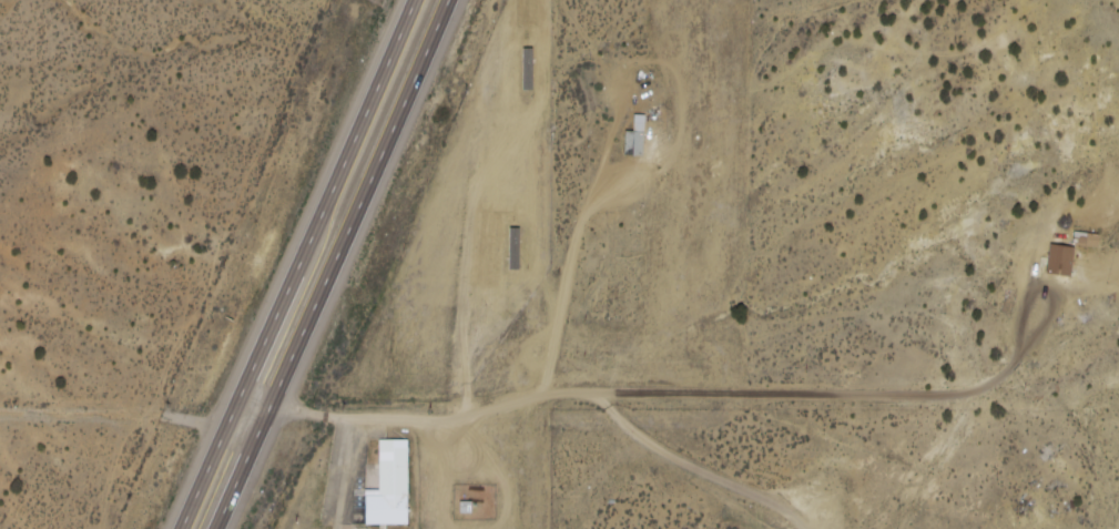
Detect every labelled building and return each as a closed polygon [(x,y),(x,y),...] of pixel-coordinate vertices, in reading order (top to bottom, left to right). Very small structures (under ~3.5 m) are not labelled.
[(653,160),(655,118),(642,116),(641,133),(634,132),(633,159),(653,160)] [(1057,246),(1054,277),(1079,279),(1082,248),(1057,246)] [(374,528),(418,528),(418,441),(388,441),(388,496),(374,495),(374,528)] [(469,520),(469,506),(480,506),(481,520),(469,520)]
